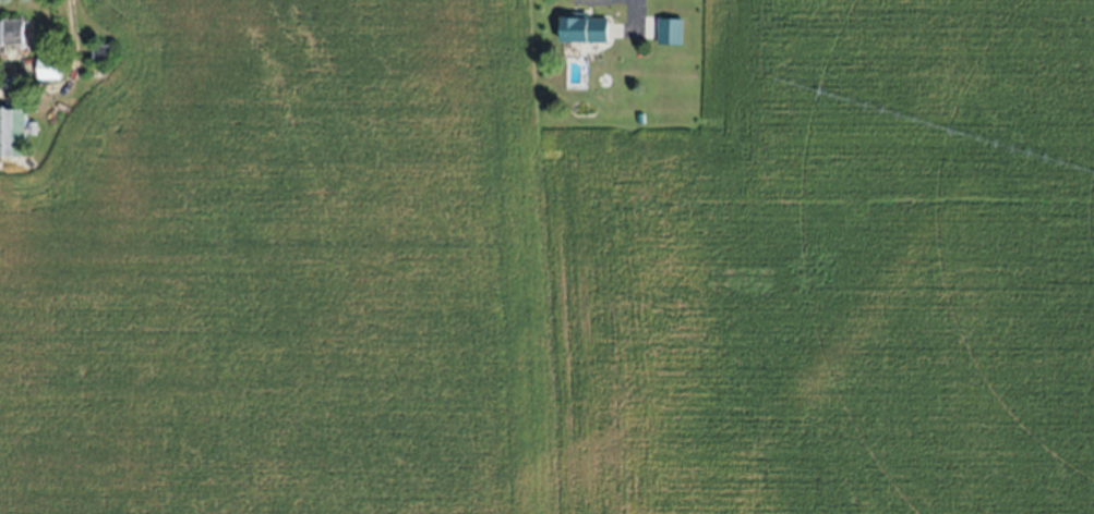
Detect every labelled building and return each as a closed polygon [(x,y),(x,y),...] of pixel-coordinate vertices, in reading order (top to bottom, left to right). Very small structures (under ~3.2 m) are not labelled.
[(608,16),(561,16),(561,42),(608,42),(608,16)] [(0,20),(0,46),(24,46),(24,20),(0,20)] [(112,63),(112,44),(94,44),(94,63),(112,63)] [(38,79),(61,79),(61,59),(38,59),(38,79)] [(25,133),(36,133),(36,122),(26,123),(26,109),(0,109),(0,157),(26,156),(25,133)]
